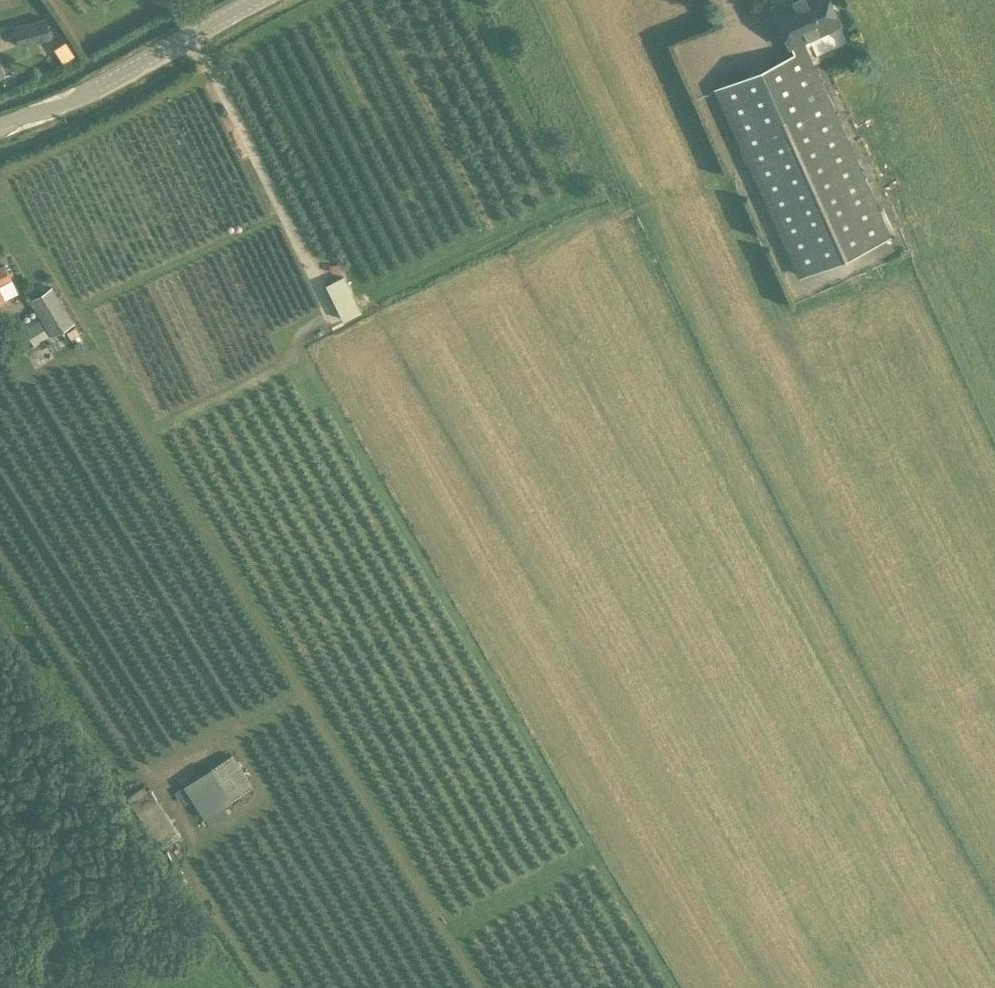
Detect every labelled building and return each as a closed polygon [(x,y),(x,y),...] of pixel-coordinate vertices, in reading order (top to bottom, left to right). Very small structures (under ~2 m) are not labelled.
[(842,24),(831,0),(778,0),(768,4),(788,48),(790,47),(793,52),(713,87),(798,277),(890,236),(803,41),(842,24)] [(49,37),(44,17),(14,25),(20,45),(49,37)] [(5,264),(0,266),(0,300),(17,292),(5,264)] [(326,285),(342,319),(360,310),(344,276),(326,285)] [(50,336),(74,322),(51,285),(28,300),(50,336)] [(38,319),(24,328),(35,344),(48,336),(38,319)] [(230,754),(211,766),(230,798),(249,786),(230,754)] [(230,798),(211,766),(184,784),(204,816),(230,798)] [(152,787),(131,799),(159,847),(180,835),(152,787)]
